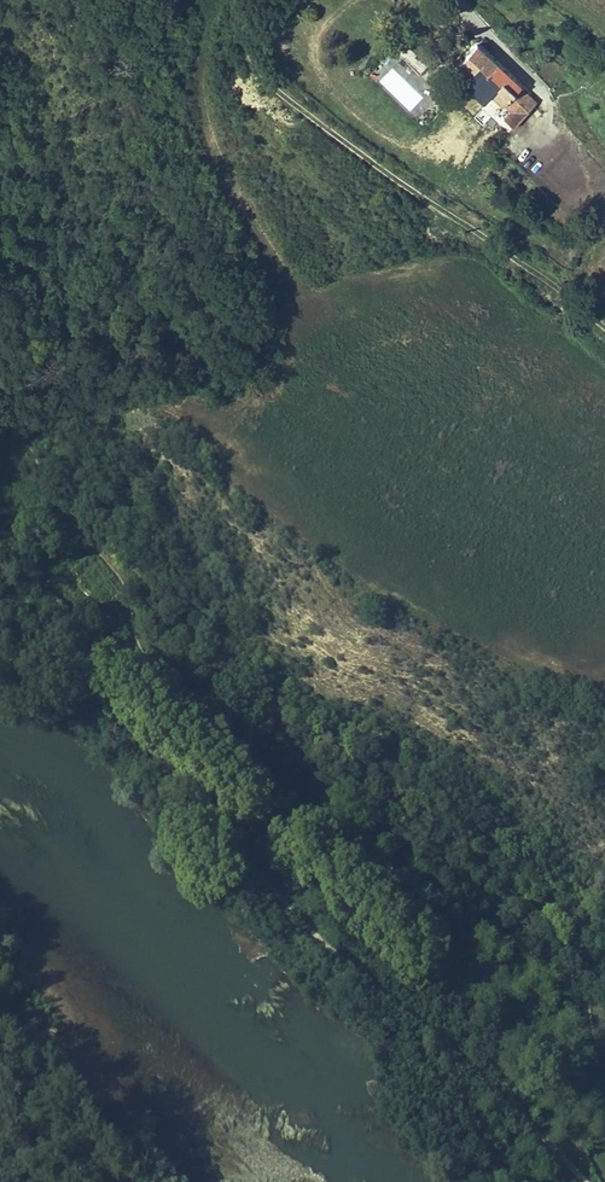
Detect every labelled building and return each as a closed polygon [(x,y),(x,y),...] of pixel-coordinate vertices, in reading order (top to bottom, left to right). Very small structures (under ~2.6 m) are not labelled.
[(419,74),(427,66),(404,43),(396,51),(419,74)] [(517,69),(503,83),(515,94),(529,80),(517,69)] [(500,109),(450,71),(440,85),(452,95),(448,101),(474,120),(477,117),(494,131),(490,140),(498,147),(509,133),(500,128),(506,120),(497,114),(500,109)] [(529,80),(515,94),(528,108),(544,95),(529,80)] [(474,120),(448,101),(445,106),(470,125),(474,120)] [(509,133),(514,126),(506,120),(500,128),(509,133)]
